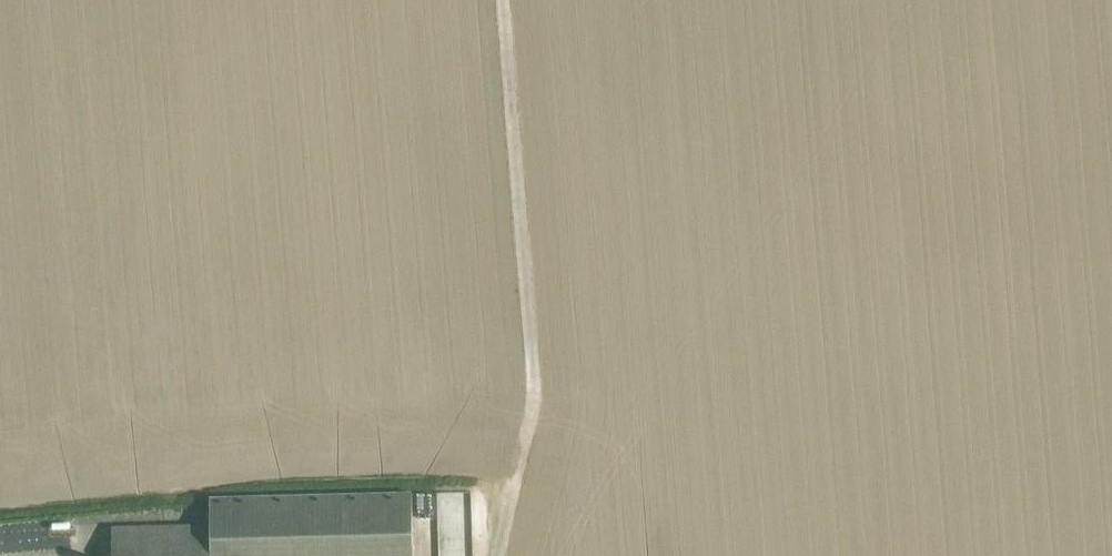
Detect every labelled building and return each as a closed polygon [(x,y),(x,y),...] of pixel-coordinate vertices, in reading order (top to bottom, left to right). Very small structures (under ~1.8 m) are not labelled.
[(473,489),(439,490),(440,555),(474,555),(473,489)] [(412,491),(209,496),(210,522),(111,525),(112,555),(413,555),(412,491)]
